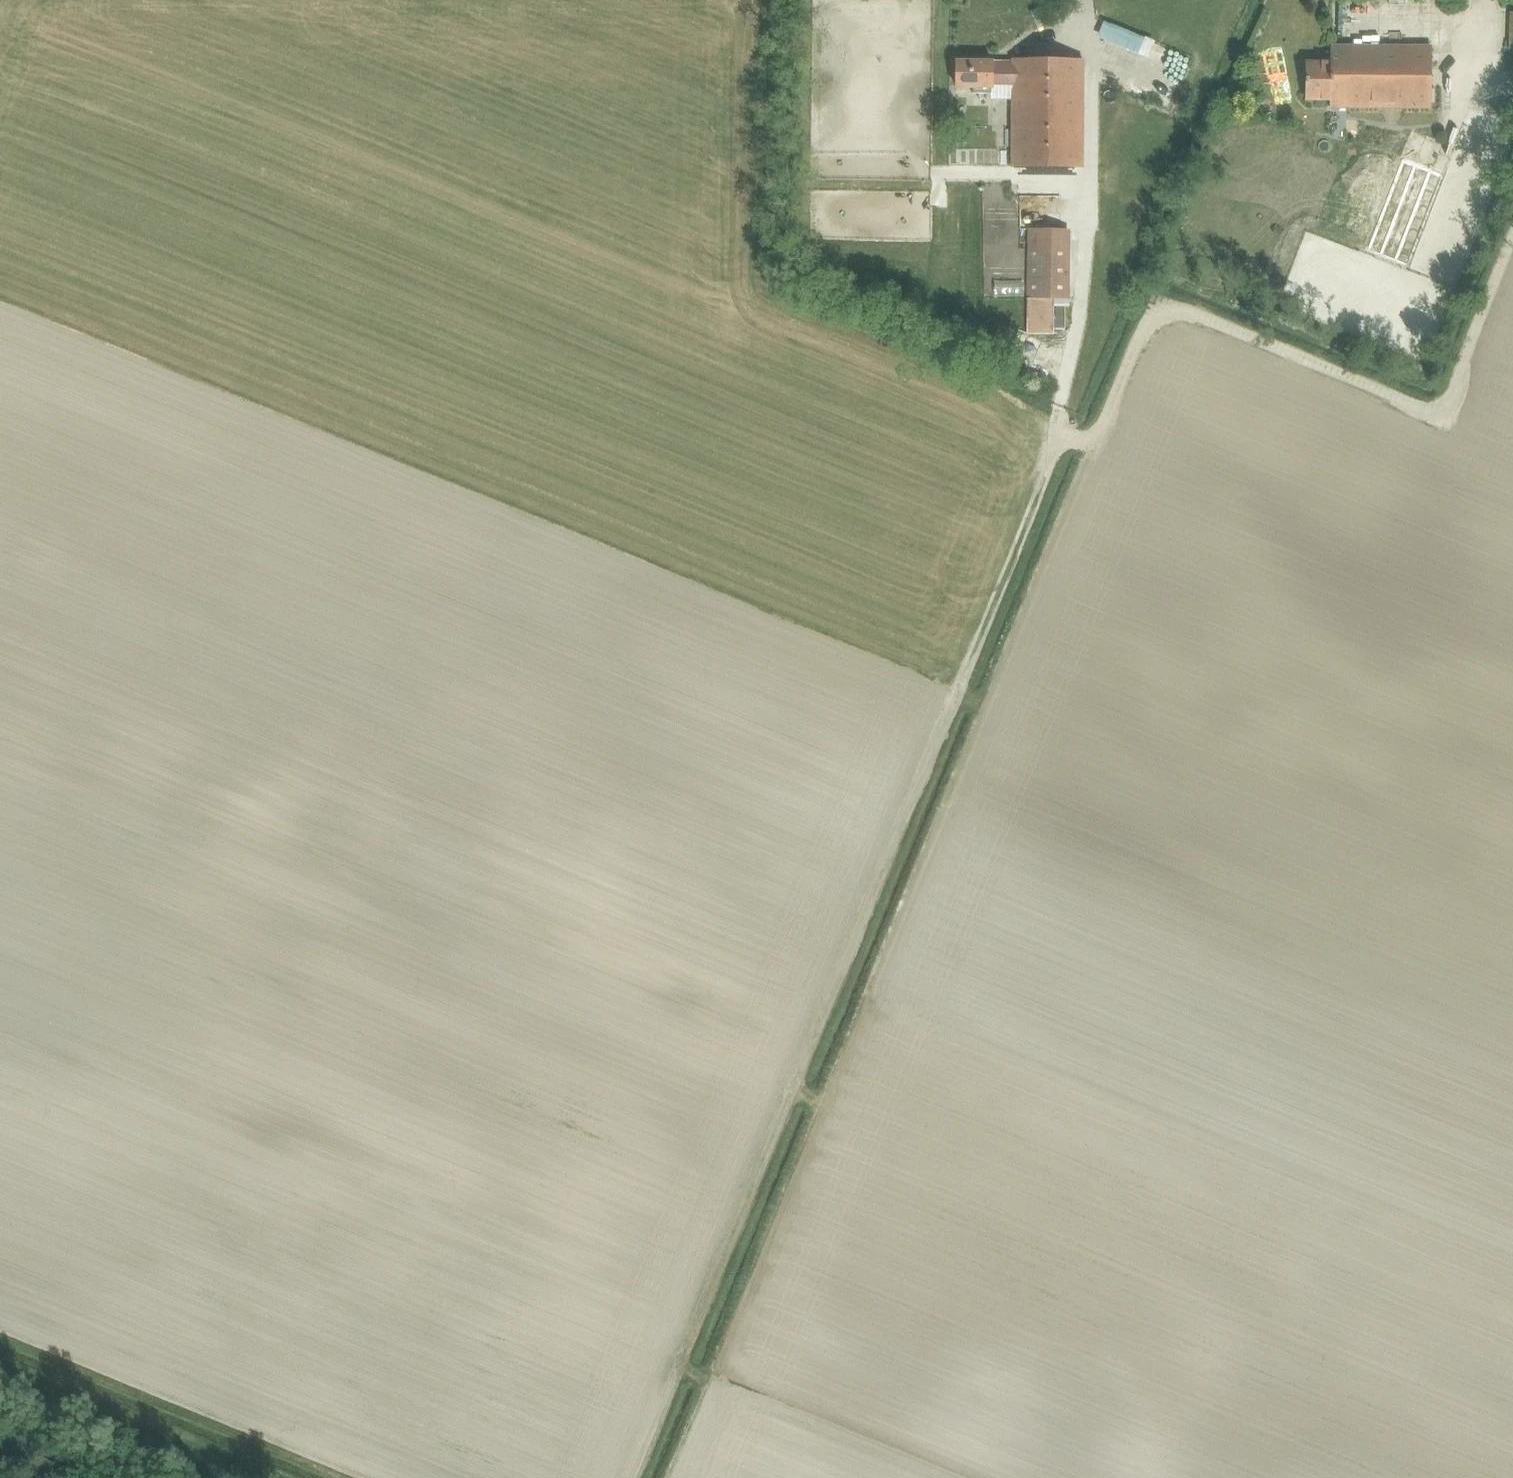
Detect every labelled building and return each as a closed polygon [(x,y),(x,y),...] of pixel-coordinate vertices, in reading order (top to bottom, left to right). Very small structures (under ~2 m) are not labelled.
[(1430,108),(1430,45),(1330,45),(1330,61),(1306,61),(1305,100),(1330,100),(1330,108),(1430,108)] [(1012,60),(1012,66),(992,66),(992,61),(956,61),(956,87),(972,87),(972,93),(991,93),(991,87),(992,87),(992,83),(1012,84),(1012,166),(1083,167),(1083,60),(1012,60)] [(1406,243),(1413,226),(1404,222),(1397,239),(1406,243)] [(1068,299),(1068,250),(1026,249),(1026,299),(1027,299),(1053,299),(1068,299)] [(1026,334),(1029,334),(1052,334),(1052,329),(1064,329),(1064,304),(1053,303),(1053,299),(1027,299),(1026,334)]
